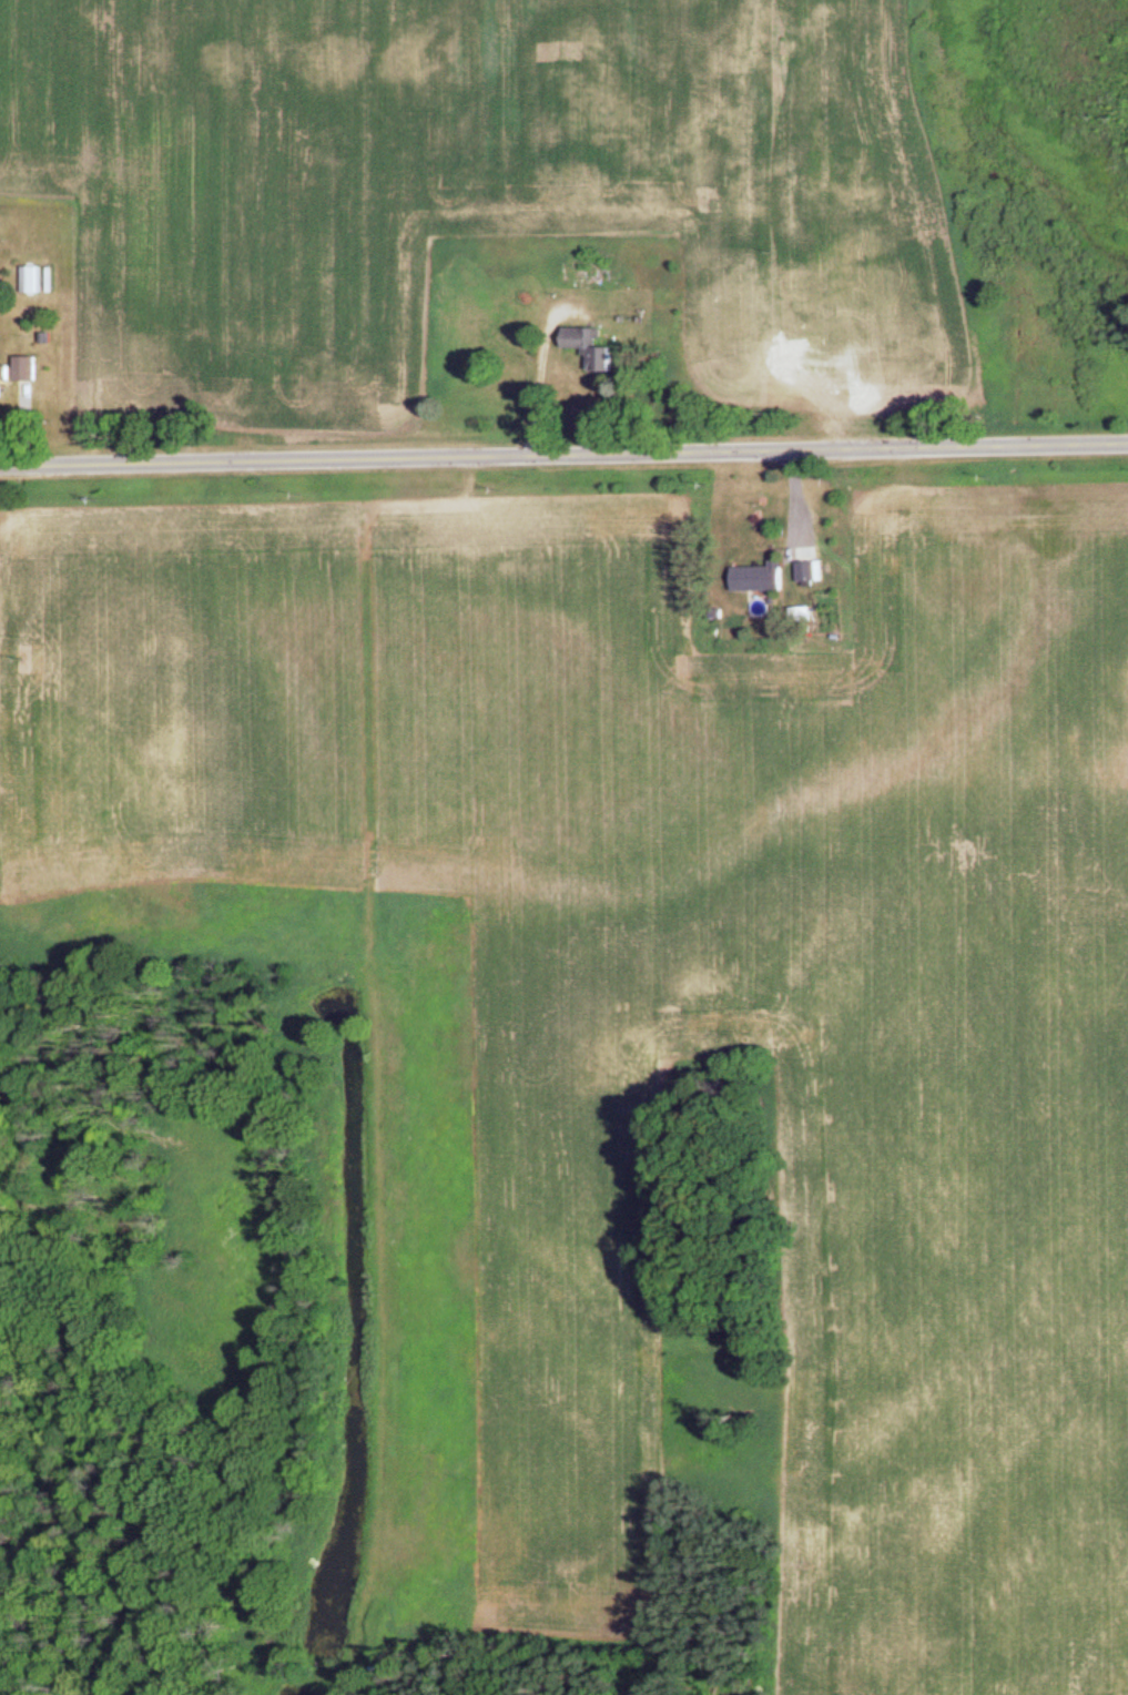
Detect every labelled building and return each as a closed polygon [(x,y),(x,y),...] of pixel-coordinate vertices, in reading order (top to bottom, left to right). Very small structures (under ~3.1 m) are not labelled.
[(617,376),(618,349),(609,349),(609,332),(570,331),(569,352),(591,353),(591,375),(617,376)] [(40,360),(20,360),(20,385),(40,385),(40,360)] [(3,371),(3,378),(0,378),(0,403),(5,403),(5,385),(13,385),(13,371),(3,371)] [(800,564),(800,584),(826,584),(826,564),(800,564)] [(785,594),(785,567),(736,567),(736,594),(785,594)]
